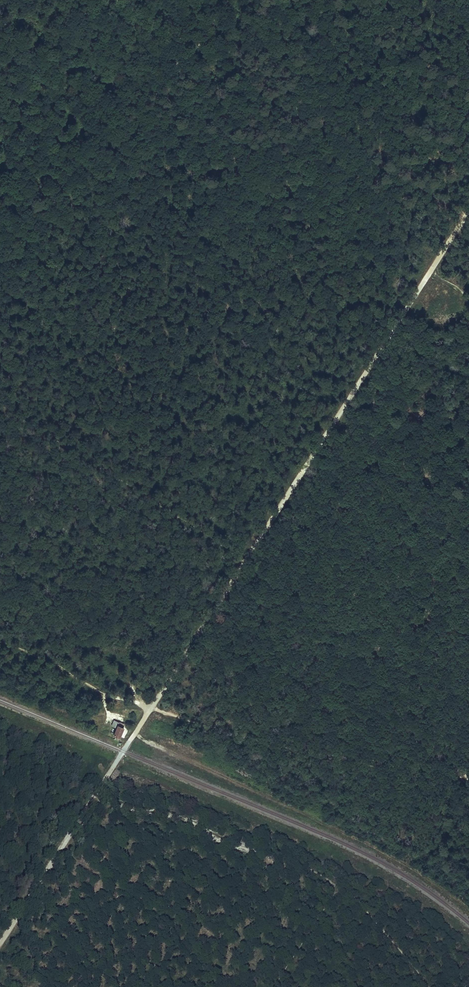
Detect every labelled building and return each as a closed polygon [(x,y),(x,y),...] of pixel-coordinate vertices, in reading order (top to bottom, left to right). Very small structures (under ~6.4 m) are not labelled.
[(123,728),(118,726),(113,736),(119,739),(123,728)]
